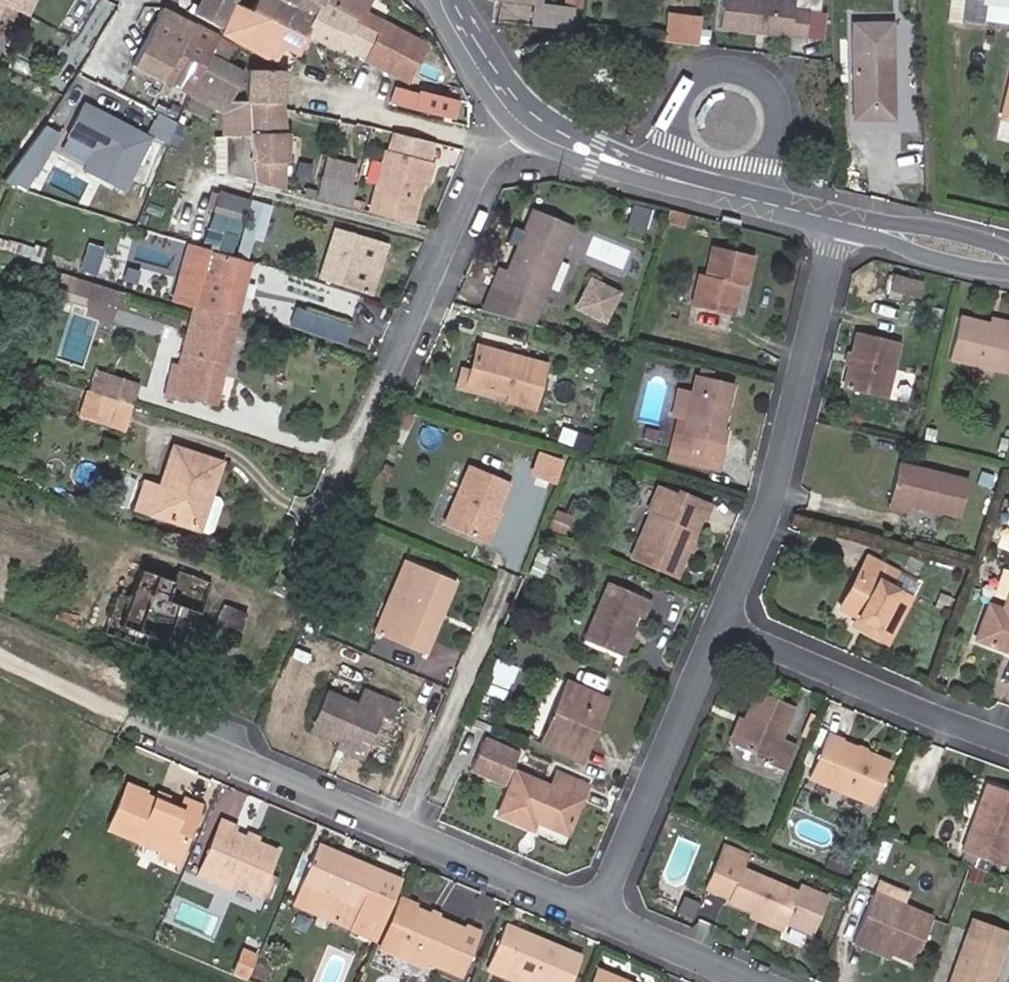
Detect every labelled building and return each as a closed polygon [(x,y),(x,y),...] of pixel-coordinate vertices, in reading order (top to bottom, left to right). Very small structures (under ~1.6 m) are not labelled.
[(189,5),(214,20),(225,0),(193,0),(189,5)] [(214,20),(220,24),(233,1),(277,24),(291,0),(225,0),(214,20)] [(300,35),(303,29),(314,9),(294,0),(291,0),(277,24),(300,35)] [(314,9),(318,0),(294,0),(314,9)] [(402,78),(422,40),(361,9),(366,0),(318,0),(314,9),(303,29),(336,46),(338,42),(402,78)] [(532,0),(528,0),(525,21),(568,26),(570,5),(534,0),(532,0)] [(725,24),(802,33),(805,7),(798,6),(779,4),(780,0),(728,0),(725,24)] [(1008,23),(1008,0),(951,0),(949,19),(1008,23)] [(233,1),(218,28),(268,55),(276,38),(294,47),(300,35),(277,24),(233,1)] [(169,82),(196,25),(160,6),(132,64),(169,82)] [(821,9),(805,7),(802,33),(818,35),(821,9)] [(691,41),(694,13),(663,10),(661,37),(691,41)] [(849,20),(851,92),(852,117),(890,116),(888,20),(849,20)] [(169,82),(188,90),(205,53),(222,61),(232,43),(196,25),(169,82)] [(280,100),(246,99),(228,98),(241,70),(222,61),(205,53),(188,90),(216,108),(219,130),(213,130),(215,164),(226,163),(226,169),(278,183),(283,137),(280,100)] [(246,99),(280,100),(279,71),(245,71),(246,99)] [(412,90),(386,84),(384,100),(410,105),(412,90)] [(435,89),(433,95),(466,103),(464,97),(458,95),(460,88),(449,85),(447,93),(435,89)] [(425,116),(464,124),(466,108),(426,100),(425,116)] [(121,187),(147,135),(117,120),(115,123),(110,120),(111,117),(81,101),(64,133),(91,147),(81,166),(121,187)] [(165,137),(174,119),(156,110),(147,128),(165,137)] [(414,135),(393,131),(389,147),(386,146),(369,208),(410,219),(423,175),(429,176),(434,159),(427,157),(410,153),(414,135)] [(433,139),(414,135),(410,153),(427,157),(433,139)] [(812,158),(831,158),(830,145),(812,146),(812,158)] [(319,175),(314,193),(349,203),(350,196),(353,184),(319,175)] [(215,211),(243,220),(249,200),(221,191),(215,211)] [(364,200),(350,196),(349,203),(362,206),(364,200)] [(257,238),(267,205),(253,201),(244,234),(257,238)] [(680,209),(662,204),(659,216),(677,221),(680,209)] [(243,220),(215,211),(210,227),(238,236),(243,220)] [(510,321),(531,325),(565,227),(525,212),(504,276),(497,273),(488,290),(518,299),(510,321)] [(376,288),(390,239),(337,224),(323,273),(376,288)] [(705,245),(699,275),(693,275),(687,304),(727,312),(734,281),(740,282),(745,253),(705,245)] [(183,256),(173,298),(191,304),(235,305),(245,261),(192,247),(189,257),(183,256)] [(97,256),(84,252),(79,266),(93,270),(97,256)] [(576,308),(609,323),(625,289),(592,274),(576,308)] [(109,284),(91,278),(87,293),(105,299),(109,284)] [(119,288),(109,284),(105,299),(115,302),(119,288)] [(488,290),(482,315),(510,321),(518,299),(488,290)] [(189,309),(176,366),(171,365),(166,387),(211,399),(234,311),(189,309)] [(311,312),(306,328),(343,340),(348,323),(311,312)] [(996,323),(967,315),(956,356),(1008,369),(1008,326),(996,323)] [(996,323),(1008,326),(1008,318),(998,316),(996,323)] [(854,363),(849,362),(843,386),(884,396),(899,342),(857,331),(851,354),(855,356),(854,363)] [(467,389),(511,398),(537,403),(545,361),(475,349),(469,377),(467,389)] [(137,382),(94,368),(87,388),(131,402),(137,382)] [(668,449),(676,451),(716,463),(727,420),(724,419),(734,379),(697,369),(692,390),(686,410),(682,429),(673,427),(668,449)] [(511,402),(511,398),(467,389),(469,377),(462,376),(459,391),(511,402)] [(686,410),(692,390),(677,386),(672,407),(686,410)] [(131,402),(87,388),(79,412),(123,427),(131,402)] [(221,461),(175,444),(159,485),(145,481),(137,505),(205,530),(209,527),(219,501),(217,497),(209,493),(221,461)] [(534,476),(563,481),(568,455),(539,450),(534,476)] [(887,498),(909,504),(958,517),(967,480),(897,463),(887,498)] [(479,544),(492,516),(505,484),(470,469),(444,530),(479,544)] [(438,506),(448,510),(458,486),(448,482),(438,506)] [(655,484),(643,511),(648,513),(629,561),(673,580),(693,531),(682,527),(688,513),(701,519),(707,503),(674,490),(674,491),(655,484)] [(907,510),(909,504),(887,498),(885,505),(907,510)] [(499,520),(492,516),(479,544),(487,548),(499,520)] [(868,620),(864,627),(888,640),(915,586),(864,558),(840,605),(858,615),(868,620)] [(201,610),(211,582),(176,570),(172,580),(138,568),(130,593),(121,618),(169,634),(174,617),(187,622),(193,607),(201,610)] [(412,588),(396,626),(390,643),(425,658),(432,642),(427,639),(438,614),(443,615),(456,584),(420,569),(412,588)] [(383,621),(396,626),(412,588),(399,582),(383,621)] [(626,627),(630,628),(636,614),(641,616),(649,599),(608,582),(583,641),(615,655),(626,627)] [(1008,651),(1008,588),(1001,608),(987,602),(973,636),(1008,651)] [(121,618),(130,593),(118,589),(105,624),(165,645),(169,634),(121,618)] [(854,623),(864,627),(868,620),(858,615),(854,623)] [(635,632),(630,628),(626,627),(615,655),(623,658),(635,632)] [(581,741),(593,713),(598,716),(606,699),(564,681),(538,743),(579,760),(586,744),(581,741)] [(341,735),(369,748),(386,716),(396,721),(403,706),(368,687),(360,702),(331,687),(314,721),(341,735)] [(753,693),(731,745),(768,761),(766,765),(781,772),(793,746),(778,737),(791,708),(753,693)] [(365,755),(369,748),(341,735),(337,741),(365,755)] [(806,775),(870,803),(886,765),(823,737),(806,775)] [(467,770),(501,785),(512,759),(479,744),(467,770)] [(532,819),(565,833),(585,787),(554,774),(547,791),(512,776),(495,816),(527,830),(532,819)] [(1008,825),(1008,793),(984,783),(958,847),(1000,865),(1008,844),(1008,830),(1007,830),(1008,825)] [(110,823),(149,840),(179,853),(201,801),(186,796),(181,807),(166,800),(156,797),(127,784),(110,823)] [(160,790),(156,797),(166,800),(169,794),(160,790)] [(203,865),(235,880),(263,893),(282,850),(237,829),(239,823),(224,817),(203,865)] [(543,824),(539,834),(563,845),(567,835),(543,824)] [(179,853),(149,840),(146,846),(176,859),(179,853)] [(345,862),(316,849),(292,901),(374,938),(400,881),(348,857),(345,862)] [(729,863),(731,857),(716,850),(699,888),(722,899),(721,903),(777,927),(778,924),(803,936),(819,901),(792,889),(788,897),(734,873),(736,868),(729,863)] [(740,860),(731,857),(729,863),(736,868),(740,860)] [(232,888),(235,880),(203,865),(200,873),(232,888)] [(862,946),(881,955),(904,966),(924,921),(865,897),(845,946),(860,951),(862,946)] [(380,942),(418,959),(459,977),(478,934),(463,927),(462,931),(415,911),(417,906),(399,898),(380,942)] [(1006,935),(969,921),(943,981),(986,981),(1006,935)] [(576,961),(503,928),(485,969),(501,977),(500,980),(503,981),(568,981),(576,961)] [(416,966),(418,959),(380,942),(376,948),(416,966)]
